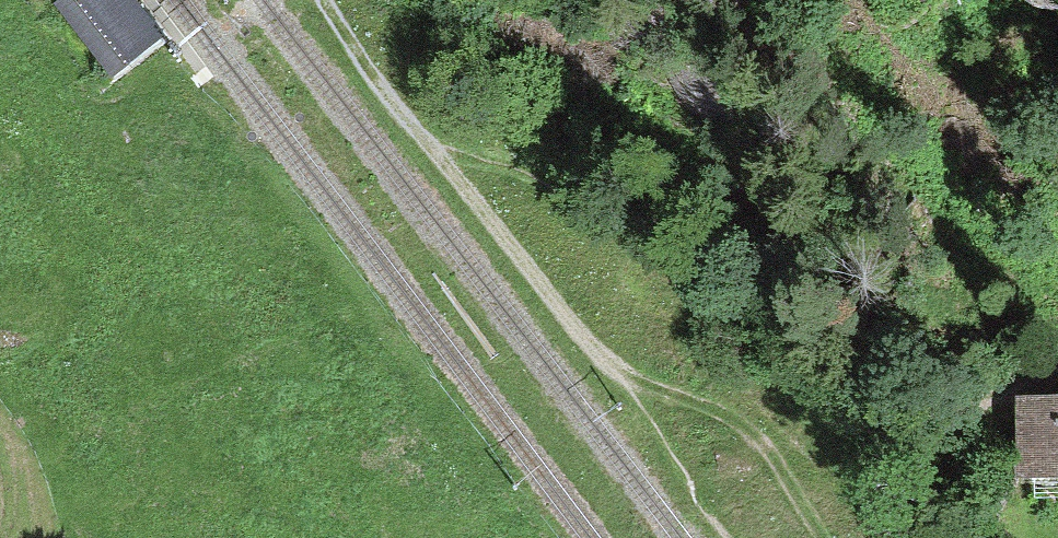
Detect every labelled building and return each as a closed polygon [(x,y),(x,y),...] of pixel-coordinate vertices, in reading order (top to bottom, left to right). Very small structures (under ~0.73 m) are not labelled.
[(52,3),(114,82),(167,41),(135,0),(56,0),(52,3)] [(1020,468),(1057,468),(1057,400),(1019,400),(1020,468)]
